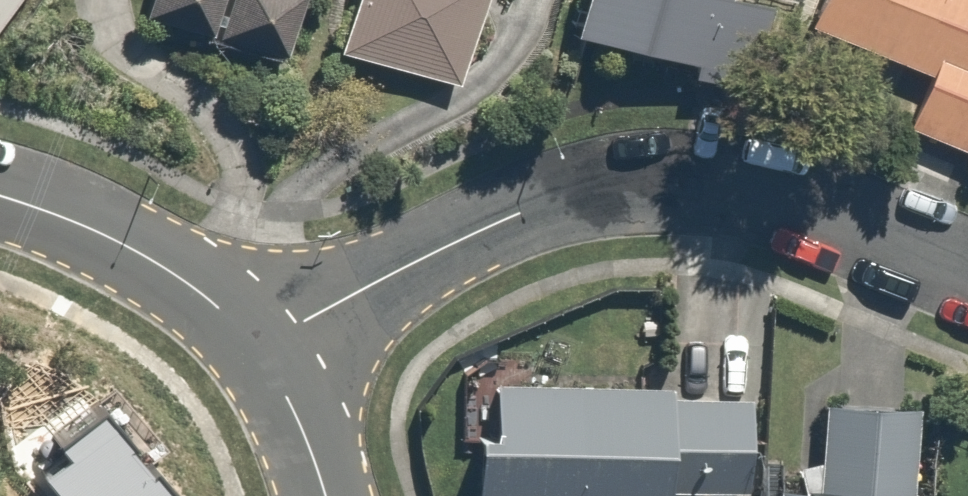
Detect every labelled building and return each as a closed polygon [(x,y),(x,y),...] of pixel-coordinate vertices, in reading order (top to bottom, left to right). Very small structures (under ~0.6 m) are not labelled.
[(127,15),(276,49),(287,0),(131,0),(127,15)] [(450,74),(471,0),(336,0),(325,40),(450,74)] [(551,23),(682,52),(677,71),(756,88),(775,0),(774,0),(556,0),(551,23)] [(787,11),(923,67),(904,114),(967,140),(967,137),(967,57),(966,56),(967,51),(967,0),(792,0),(787,11)] [(469,495),(742,495),(744,391),(489,385),(488,427),(468,426),(469,495)] [(916,401),(816,400),(812,462),(773,459),(771,495),(911,495),(916,401)]
